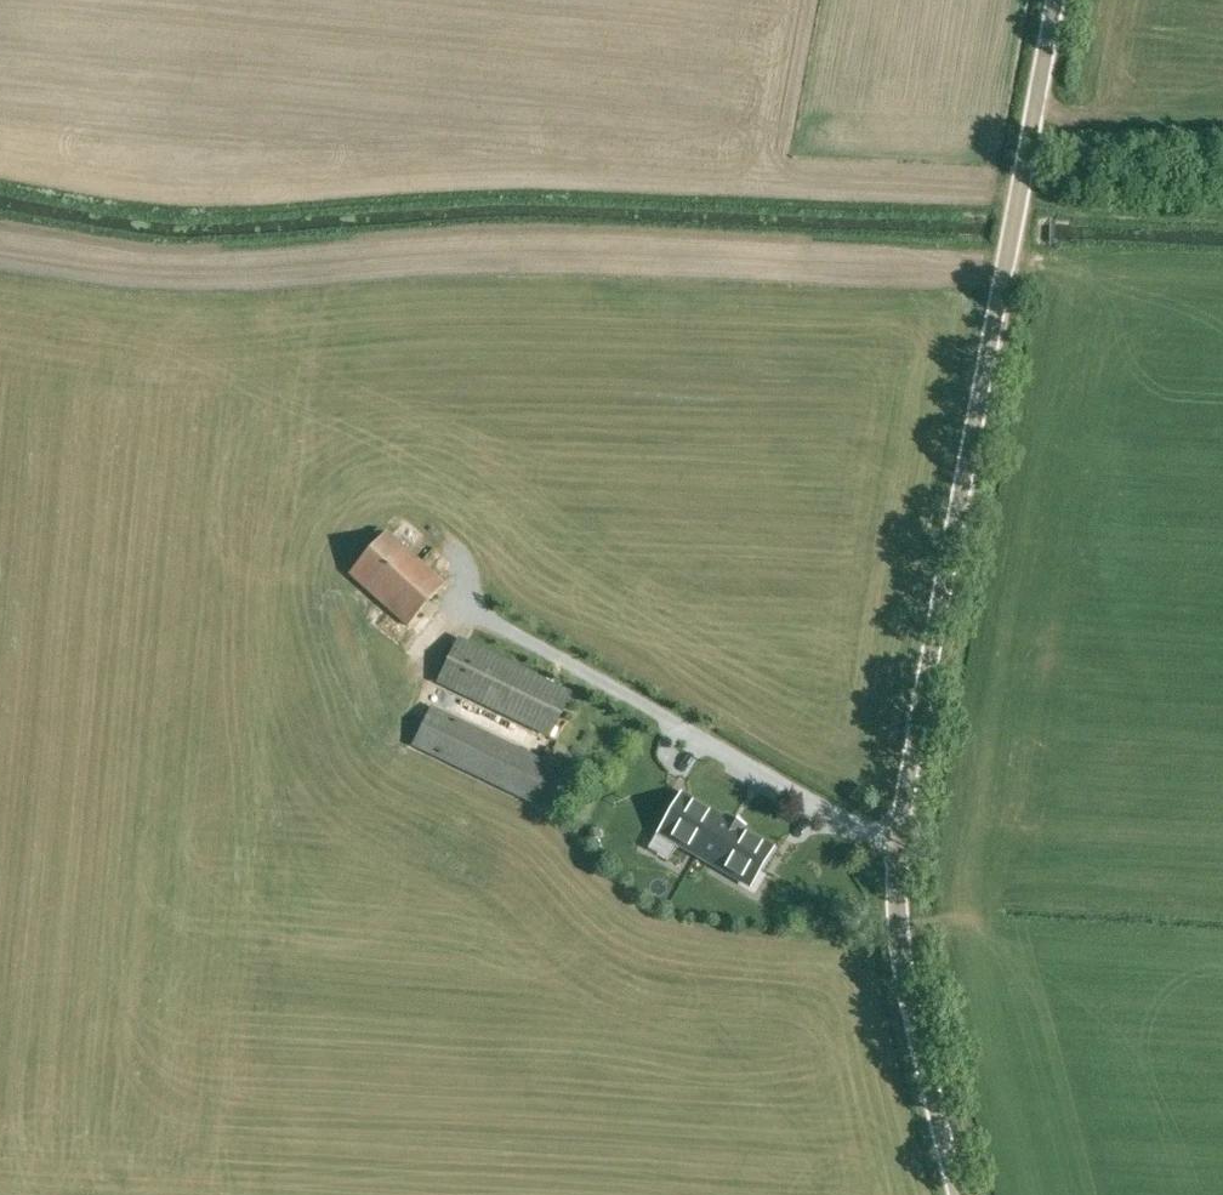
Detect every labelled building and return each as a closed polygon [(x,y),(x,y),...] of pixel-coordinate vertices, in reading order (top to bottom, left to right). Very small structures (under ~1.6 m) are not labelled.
[(406,627),(446,582),(388,530),(348,574),(406,627)] [(550,735),(572,692),(524,669),(464,640),(442,684),(550,735)] [(559,817),(579,776),(430,706),(411,746),(559,817)] [(680,793),(658,830),(694,851),(751,885),(773,847),(716,814),(680,793)] [(652,861),(678,873),(685,858),(659,846),(652,861)]
